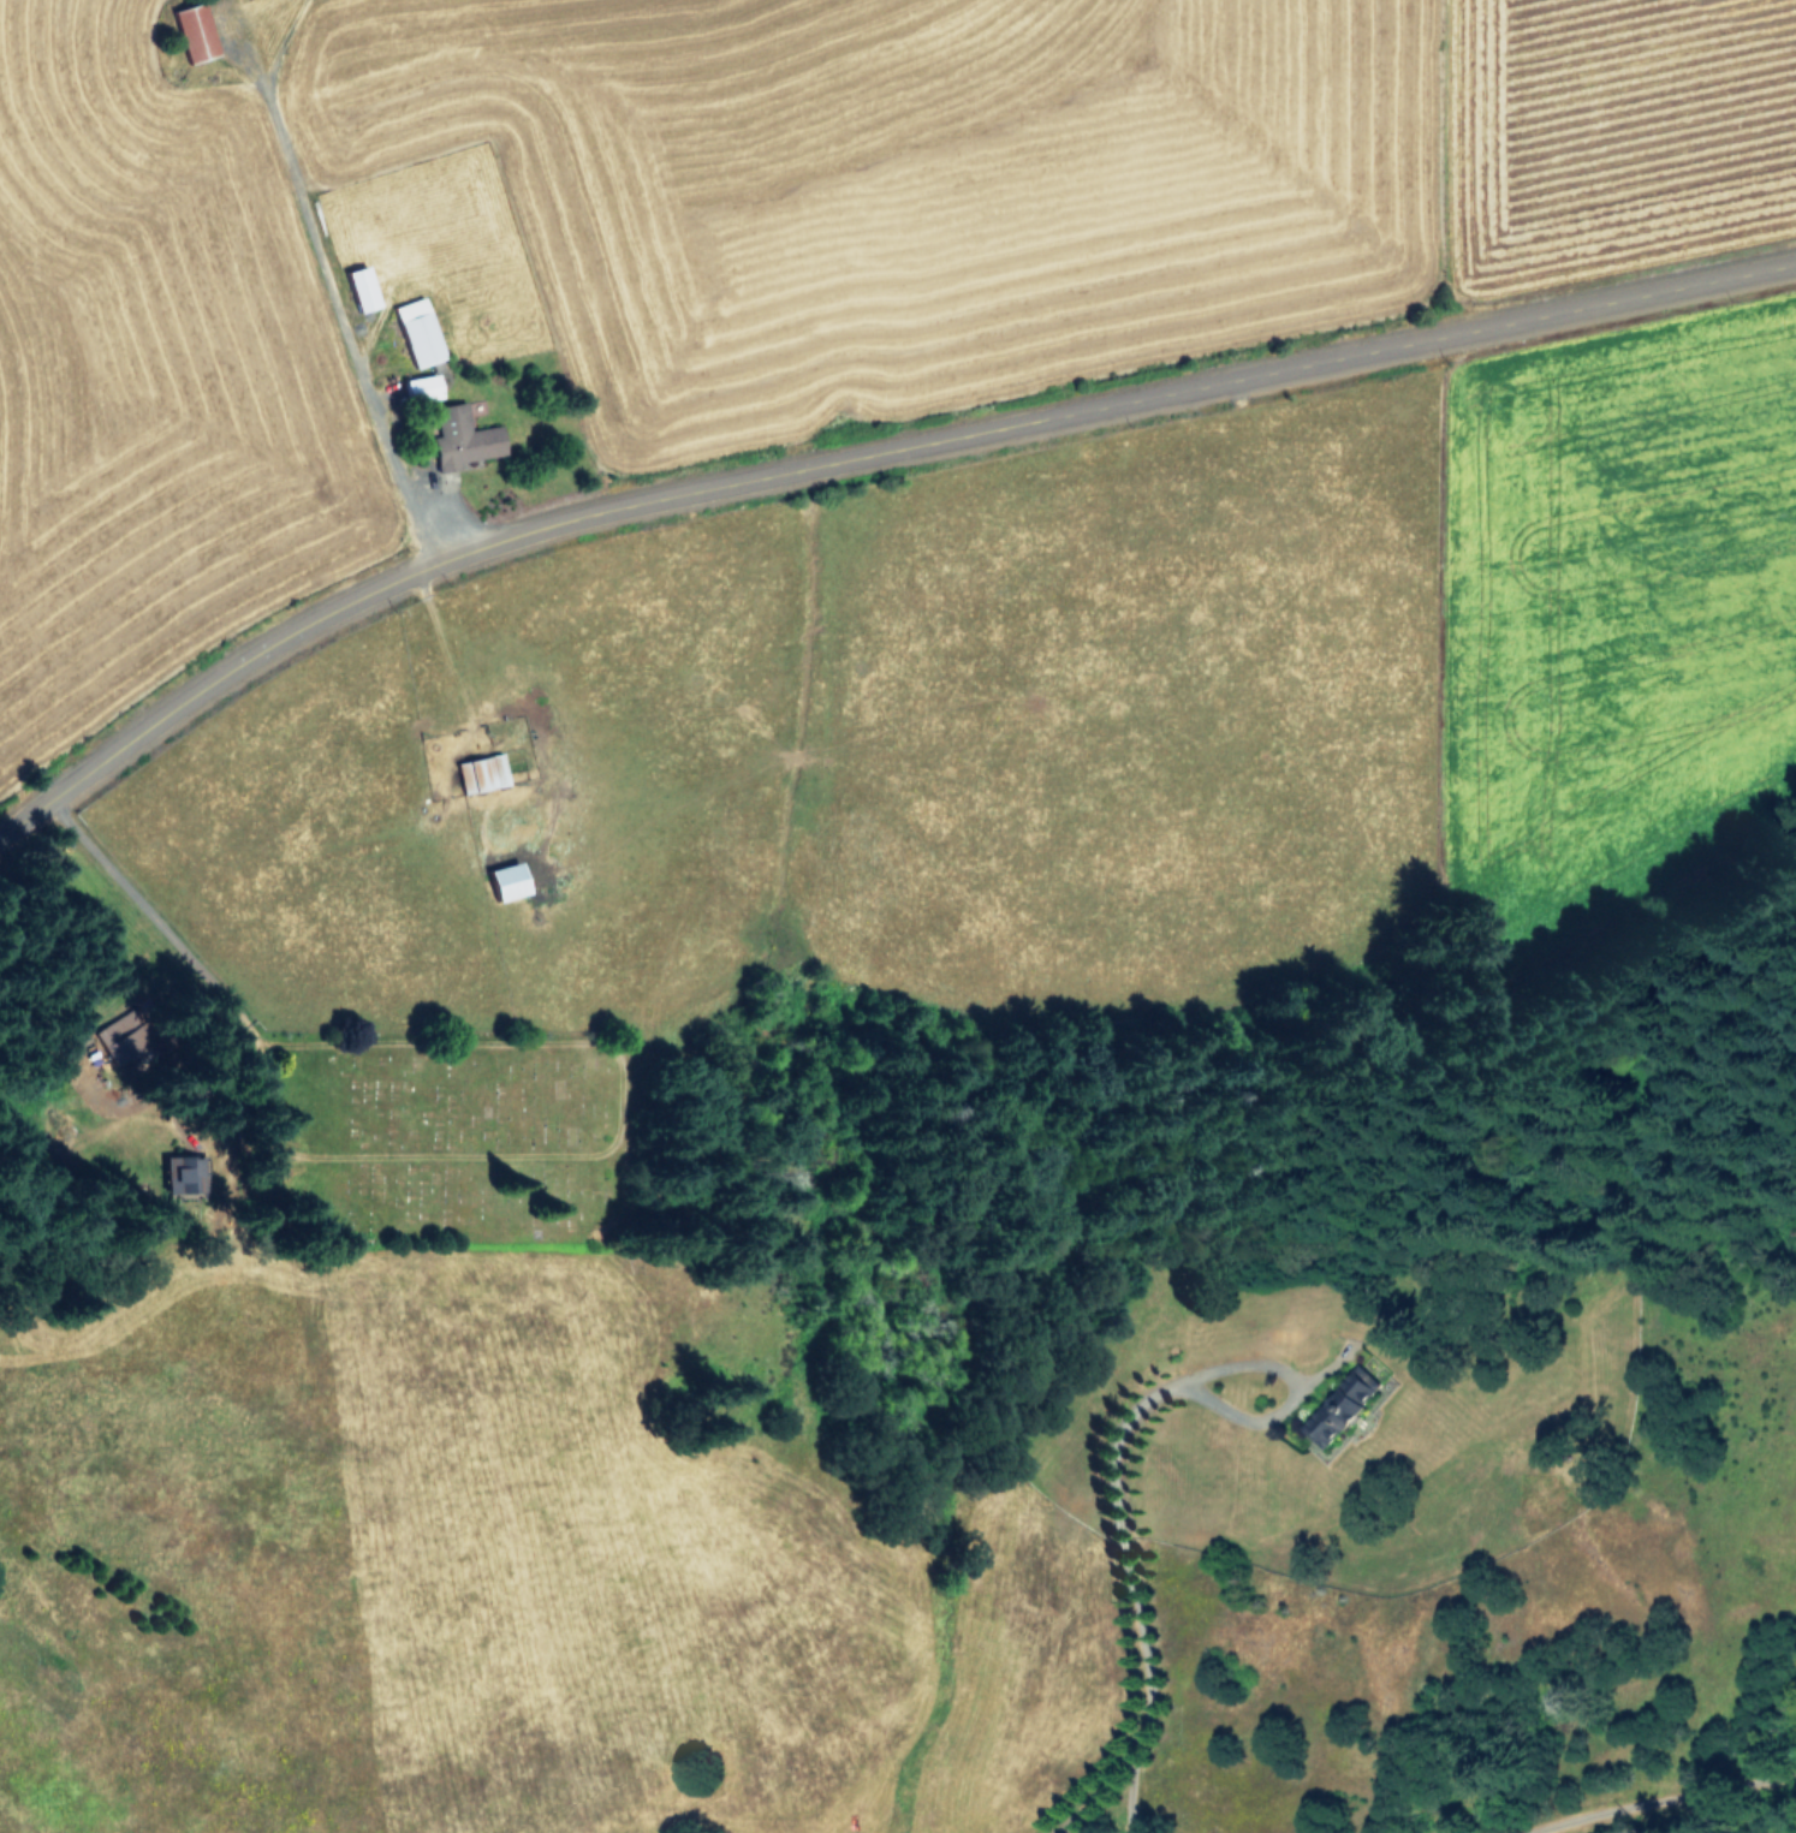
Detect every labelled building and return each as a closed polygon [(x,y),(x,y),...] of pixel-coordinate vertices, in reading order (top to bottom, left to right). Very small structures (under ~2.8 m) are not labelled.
[(173,12),(188,64),(219,55),(205,4),(173,12)] [(356,311),(378,306),(368,263),(346,269),(356,311)] [(396,304),(412,366),(443,358),(427,296),(396,304)] [(404,378),(409,402),(442,395),(437,371),(404,378)] [(506,452),(501,423),(470,429),(468,415),(428,423),(436,471),(460,467),(459,461),(506,452)] [(509,783),(502,752),(456,761),(463,792),(509,783)] [(495,898),(527,893),(521,861),(490,867),(495,898)] [(200,1189),(202,1156),(167,1154),(166,1173),(175,1173),(174,1188),(200,1189)] [(1334,1450),(1378,1384),(1355,1368),(1328,1410),(1320,1404),(1303,1429),(1334,1450)]
